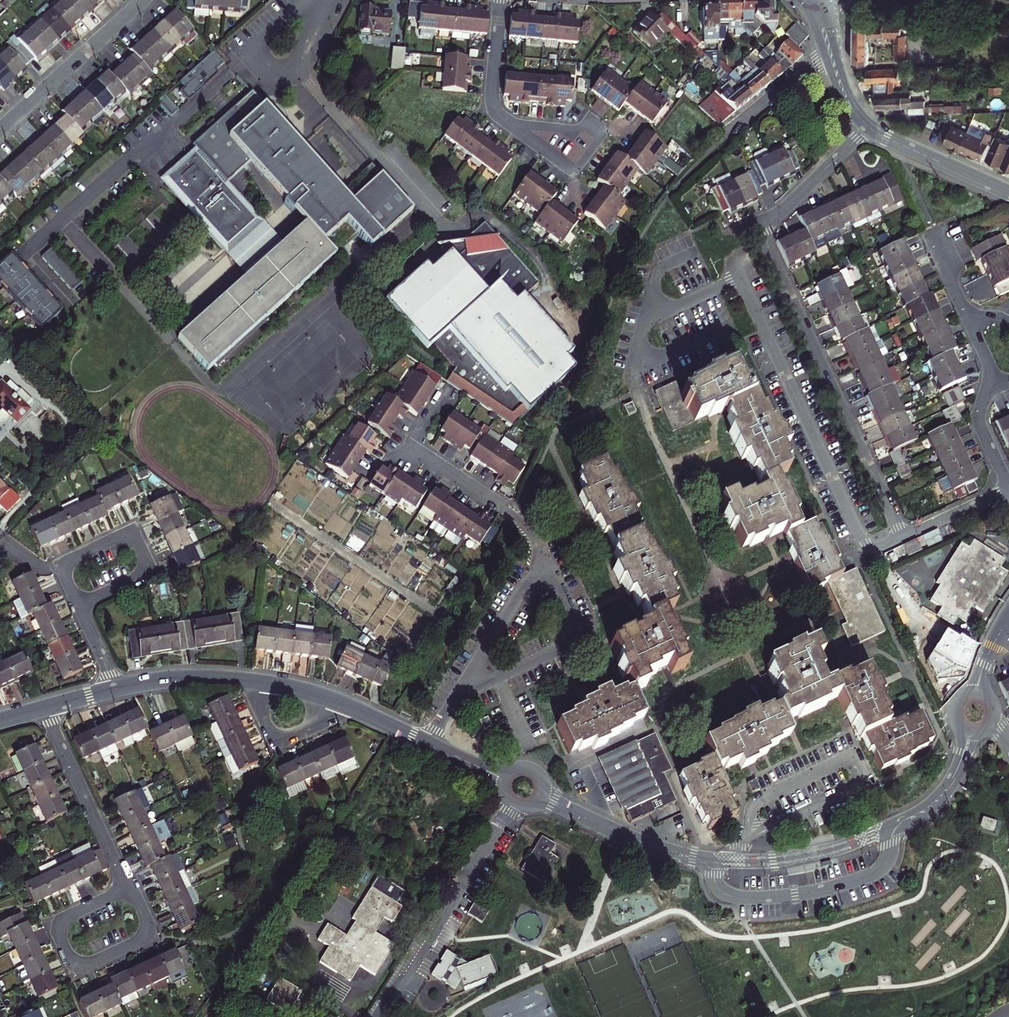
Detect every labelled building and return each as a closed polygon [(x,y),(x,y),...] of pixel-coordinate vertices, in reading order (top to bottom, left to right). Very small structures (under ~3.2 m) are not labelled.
[(0,4),(5,10),(9,6),(16,0),(5,0),(0,4)] [(94,11),(84,0),(66,0),(65,1),(82,21),(86,17),(86,18),(90,14),(94,11)] [(104,0),(84,0),(94,11),(97,8),(100,5),(105,1),(104,0)] [(210,0),(184,0),(183,2),(191,2),(191,7),(210,9),(210,0)] [(210,9),(225,10),(226,0),(210,0),(210,9)] [(225,10),(240,12),(240,8),(249,9),(250,0),(226,0),(225,10)] [(82,21),(65,1),(53,11),(71,31),(73,29),(76,27),(82,21)] [(724,28),(729,28),(727,1),(722,2),(716,2),(717,9),(718,40),(725,40),(724,28)] [(742,29),(741,1),(734,1),(727,1),(729,28),(729,29),(735,29),(735,36),(742,36),(745,32),(742,29)] [(756,18),(755,5),(755,1),(748,1),(741,1),(742,29),(745,32),(750,37),(751,35),(754,38),(765,26),(756,18)] [(435,37),(436,31),(438,4),(427,3),(427,6),(427,9),(421,8),(419,29),(421,29),(421,36),(435,37)] [(36,14),(42,21),(60,41),(64,37),(67,34),(71,31),(53,11),(47,4),(36,14)] [(442,5),(438,4),(436,31),(453,32),(455,11),(447,10),(447,14),(444,14),(445,10),(445,5),(442,5)] [(756,18),(764,24),(765,26),(774,34),(777,24),(776,7),(773,8),(773,4),(764,5),(755,5),(756,18)] [(409,6),(408,17),(416,17),(417,9),(417,7),(409,6)] [(371,35),(389,37),(391,12),(384,11),(376,10),(376,9),(373,8),(360,7),(360,8),(358,32),(372,34),(371,35)] [(462,12),(455,11),(453,32),(452,39),(469,40),(470,33),(472,7),(469,7),(465,7),(464,15),(462,15),(462,12)] [(472,7),(470,33),(486,35),(489,14),(483,13),(483,8),(478,8),(472,7)] [(703,9),(704,41),(718,41),(718,40),(717,9),(710,9),(703,9)] [(164,22),(182,41),(186,37),(193,31),(176,11),(170,16),(165,21),(164,22)] [(526,38),(529,12),(523,11),(518,11),(517,17),(511,16),(509,37),(526,38)] [(526,38),(543,40),(545,18),(535,17),(535,13),(532,12),(529,12),(526,38)] [(545,18),(543,40),(560,41),(562,15),(559,14),(556,14),(555,19),(545,18)] [(690,49),(698,56),(702,52),(697,48),(686,37),(661,14),(656,20),(650,14),(642,23),(633,32),(651,49),(668,31),(689,51),(690,49)] [(562,15),(560,41),(577,43),(579,22),(573,22),(573,16),(568,15),(562,15)] [(60,41),(42,21),(31,31),(49,51),(52,48),(55,45),(60,41)] [(170,51),(182,41),(164,22),(158,27),(153,32),(170,51)] [(789,39),(799,46),(803,41),(808,36),(797,23),(785,35),(789,39)] [(921,24),(901,24),(901,25),(855,24),(855,34),(854,44),(871,44),(871,43),(868,43),(868,34),(871,35),(895,35),(895,44),(904,44),(904,35),(901,35),(901,29),(921,29),(921,24)] [(9,40),(10,41),(30,62),(34,59),(37,62),(43,56),(49,51),(31,31),(26,26),(15,37),(14,36),(9,40)] [(200,39),(193,31),(186,37),(182,41),(189,49),(200,39)] [(142,42),(159,61),(170,51),(153,32),(147,37),(142,42)] [(686,37),(697,48),(702,42),(691,32),(686,37)] [(543,40),(526,38),(525,46),(542,48),(543,40)] [(789,39),(775,55),(782,62),(784,60),(782,58),(784,57),(786,58),(792,66),(798,61),(803,55),(797,49),(799,47),(799,46),(789,39)] [(30,62),(10,41),(5,46),(7,48),(0,54),(0,62),(16,80),(22,75),(27,71),(24,67),(30,62)] [(148,72),(159,61),(142,42),(136,47),(130,52),(134,55),(148,72)] [(871,44),(854,44),(854,63),(872,63),(872,46),(871,46),(871,44)] [(899,62),(904,62),(904,44),(895,44),(894,62),(899,62)] [(711,60),(719,68),(719,60),(718,45),(704,46),(704,54),(711,60)] [(751,47),(745,53),(748,56),(755,50),(751,47)] [(769,60),(775,55),(767,47),(762,52),(769,60)] [(390,70),(403,71),(405,53),(406,49),(392,48),(390,70)] [(758,71),(770,84),(776,79),(782,74),(776,67),(769,60),(762,52),(759,55),(766,63),(758,71)] [(224,65),(213,53),(157,103),(171,118),(219,75),(216,71),(224,65)] [(740,57),(744,61),(746,59),(748,56),(745,53),(740,57)] [(700,59),(704,62),(707,65),(711,60),(704,54),(700,59)] [(122,66),(140,85),(151,75),(148,72),(134,55),(128,61),(122,66)] [(782,62),(775,55),(769,60),(776,67),(782,62)] [(450,57),(446,56),(444,73),(470,76),(471,72),(471,69),(462,68),(463,65),(466,66),(466,58),(461,58),(450,57)] [(698,69),(704,62),(700,59),(694,65),(698,69)] [(744,61),(743,62),(752,71),(756,69),(746,59),(744,61)] [(724,81),(726,80),(729,77),(728,76),(719,68),(711,60),(707,65),(724,81)] [(722,62),(719,60),(719,68),(728,76),(732,73),(722,62)] [(0,62),(0,89),(1,87),(4,91),(10,85),(16,80),(0,62)] [(129,95),(140,85),(122,66),(117,71),(111,76),(125,92),(129,95)] [(597,82),(606,71),(599,66),(591,77),(597,82)] [(899,68),(867,70),(867,76),(868,82),(875,82),(875,93),(887,93),(887,92),(894,92),(894,91),(894,82),(900,81),(900,77),(907,77),(907,71),(907,68),(903,68),(899,68)] [(598,96),(605,101),(621,79),(607,69),(606,71),(597,82),(591,91),(598,96)] [(760,88),(762,90),(766,87),(770,84),(758,71),(756,69),(752,71),(749,74),(755,81),(752,84),(758,89),(760,88)] [(757,94),(762,90),(760,88),(758,89),(752,84),(755,81),(749,74),(748,75),(741,80),(733,71),(732,73),(728,76),(729,77),(734,81),(751,99),(757,94)] [(114,102),(125,92),(111,76),(108,72),(102,78),(96,83),(114,102)] [(443,90),(463,92),(464,85),(461,84),(461,82),(470,83),(470,79),(470,76),(444,73),(443,83),(443,90)] [(515,102),(520,103),(523,75),(506,73),(504,96),(510,96),(509,102),(515,102)] [(527,101),(537,102),(540,76),(523,75),(520,103),(524,103),(527,104),(527,101)] [(551,106),(554,106),(557,78),(540,76),(537,102),(547,103),(547,105),(551,106)] [(557,78),(554,106),(560,107),(565,107),(566,102),(572,102),(574,79),(557,78)] [(621,79),(605,101),(612,106),(619,112),(625,104),(635,90),(621,79)] [(579,80),(578,90),(586,91),(587,81),(579,80)] [(714,93),(735,112),(743,105),(751,99),(734,81),(732,83),(731,82),(729,83),(721,90),(719,88),(714,93)] [(103,112),(114,102),(96,83),(91,88),(85,92),(103,112)] [(638,114),(654,93),(640,83),(635,90),(625,104),(632,109),(638,114)] [(911,90),(894,91),(894,92),(887,92),(887,93),(887,95),(876,96),(876,102),(877,109),(926,107),(926,101),(912,101),(911,95),(911,94),(911,90)] [(92,122),(103,112),(85,92),(80,97),(74,102),(92,122)] [(216,173),(213,175),(195,155),(167,180),(194,210),(195,210),(217,234),(246,208),(225,185),(229,182),(252,162),(287,201),(285,203),(293,212),(295,210),(307,223),(335,256),(358,234),(371,248),(383,237),(342,191),(330,178),(331,177),(301,143),(297,139),(296,140),(253,92),(193,147),(195,150),(216,173)] [(663,92),(659,97),(666,102),(670,97),(663,92)] [(659,97),(654,93),(638,114),(645,119),(652,124),(668,103),(666,102),(659,97)] [(708,99),(728,117),(731,115),(735,112),(714,93),(708,99)] [(699,107),(719,125),(724,121),(728,117),(708,99),(699,107)] [(80,132),(92,122),(74,102),(69,108),(63,113),(66,116),(80,132)] [(83,136),(80,132),(66,116),(60,121),(54,126),(72,146),(83,136)] [(457,119),(444,136),(458,146),(474,125),(469,122),(465,119),(462,123),(457,119)] [(920,129),(924,131),(926,127),(917,123),(916,127),(920,129)] [(458,146),(471,156),(484,140),(478,135),(476,138),(474,136),(479,129),(477,127),(474,125),(458,146)] [(960,151),(968,132),(953,125),(951,128),(944,125),(941,133),(940,136),(938,138),(945,141),(944,144),(953,148),(959,151),(960,151)] [(61,156),(72,146),(54,126),(49,132),(43,137),(61,156)] [(970,127),(968,132),(985,140),(987,134),(970,127)] [(667,148),(646,132),(641,139),(635,146),(656,162),(667,148)] [(985,140),(968,132),(960,151),(969,155),(972,156),(982,160),(990,142),(993,143),(996,136),(988,132),(987,134),(985,140)] [(1008,148),(1008,137),(1007,141),(996,136),(993,143),(986,159),(992,162),(991,165),(995,167),(1000,169),(1008,148)] [(50,166),(61,156),(43,137),(38,142),(32,147),(50,166)] [(484,140),(471,156),(485,167),(501,145),(498,143),(495,141),(490,148),(488,147),(490,144),(484,140)] [(485,167),(499,177),(511,160),(506,157),(510,152),(505,149),(501,145),(485,167)] [(646,175),(656,162),(635,146),(630,153),(625,160),(646,175)] [(38,176),(50,166),(32,147),(26,152),(21,157),(38,176)] [(782,148),(768,154),(781,182),(795,175),(793,171),(796,169),(799,168),(791,151),(785,154),(782,148)] [(1000,169),(1008,173),(1008,172),(1008,148),(1000,169)] [(167,180),(195,155),(213,175),(216,173),(195,150),(160,182),(247,276),(284,243),(229,182),(225,185),(246,208),(217,234),(195,210),(194,210),(167,180)] [(781,182),(768,154),(767,151),(764,150),(754,155),(754,158),(755,161),(748,164),(751,171),(759,188),(765,184),(768,189),(773,186),(781,182)] [(612,161),(607,167),(628,183),(638,170),(617,154),(612,161)] [(38,176),(21,157),(15,162),(10,167),(27,186),(38,176)] [(372,163),(342,191),(353,203),(384,176),(372,163)] [(12,193),(16,196),(27,186),(10,167),(4,172),(0,175),(0,179),(12,193)] [(628,183),(607,167),(602,174),(597,181),(605,187),(618,197),(628,183)] [(759,188),(751,171),(745,174),(746,175),(732,182),(743,205),(750,202),(757,199),(756,196),(762,194),(759,188)] [(527,205),(543,184),(536,178),(529,173),(514,194),(527,205)] [(868,185),(879,210),(893,204),(894,205),(903,202),(890,174),(872,183),(868,185)] [(743,205),(732,182),(729,175),(715,181),(717,186),(711,189),(722,213),(728,210),(729,212),(736,208),(743,205)] [(384,176),(353,203),(383,237),(411,210),(413,209),(384,176)] [(12,193),(0,179),(0,202),(1,203),(12,193)] [(541,215),(551,202),(557,194),(550,189),(543,184),(527,205),(541,215)] [(855,193),(865,216),(879,210),(868,185),(859,188),(854,191),(855,193)] [(626,203),(618,197),(605,187),(600,194),(594,201),(615,216),(626,203)] [(853,227),(867,220),(865,216),(855,193),(854,191),(847,194),(840,197),(852,223),(853,227)] [(852,223),(840,197),(832,201),(826,204),(827,206),(838,229),(852,223)] [(605,230),(615,216),(594,201),(590,206),(587,210),(584,214),(588,217),(605,230)] [(541,215),(535,223),(549,233),(564,212),(558,207),(551,202),(541,215)] [(824,236),(827,243),(841,237),(838,229),(827,206),(826,204),(820,206),(812,210),(824,236)] [(828,244),(827,243),(824,236),(812,210),(805,213),(798,217),(799,219),(803,228),(810,242),(814,251),(828,244)] [(865,216),(867,220),(881,214),(879,210),(865,216)] [(570,217),(564,212),(549,233),(562,243),(578,222),(574,219),(570,217)] [(565,392),(578,365),(514,293),(530,279),(477,219),(473,223),(466,229),(464,236),(440,246),(439,253),(383,303),(425,351),(432,345),(454,370),(446,381),(465,394),(479,403),(498,415),(512,425),(555,387),(565,392)] [(267,318),(335,256),(307,223),(284,243),(247,276),(178,338),(208,371),(216,364),(267,318)] [(794,233),(790,235),(802,261),(816,255),(814,251),(810,242),(803,228),(794,233)] [(878,238),(884,250),(893,245),(887,234),(878,238)] [(786,236),(776,241),(788,266),(789,265),(792,272),(804,266),(802,261),(790,235),(786,236)] [(1008,264),(1008,254),(1006,248),(1000,236),(971,250),(977,262),(983,259),(986,265),(984,266),(988,274),(1008,264)] [(879,252),(885,266),(911,254),(909,250),(907,246),(905,247),(902,241),(895,244),(893,245),(884,250),(881,251),(879,252)] [(53,246),(41,256),(71,292),(83,283),(53,246)] [(885,266),(892,279),(915,269),(912,263),(914,262),(912,258),(911,254),(885,266)] [(0,265),(0,284),(41,329),(62,311),(11,255),(0,265)] [(849,256),(843,259),(847,266),(852,263),(849,256)] [(988,274),(990,278),(991,282),(993,281),(1001,296),(1008,292),(1008,264),(988,274)] [(846,290),(853,286),(845,269),(838,273),(839,276),(828,281),(816,287),(819,292),(816,293),(817,294),(820,301),(846,290)] [(892,279),(898,293),(923,281),(921,277),(920,273),(918,274),(915,269),(892,279)] [(907,306),(928,296),(925,290),(927,290),(925,285),(923,281),(898,293),(904,307),(907,306)] [(852,303),(846,290),(820,301),(822,305),(824,309),(826,309),(829,314),(852,303)] [(809,307),(820,301),(817,294),(805,300),(809,307)] [(907,306),(913,320),(938,308),(936,304),(935,300),(933,301),(930,295),(928,296),(907,306)] [(858,317),(852,303),(829,314),(831,319),(829,320),(831,324),(833,329),(858,317)] [(938,308),(913,320),(919,333),(943,322),(940,317),(942,316),(940,312),(938,308)] [(844,340),(865,331),(858,317),(833,329),(835,333),(837,337),(839,336),(841,341),(844,340)] [(900,324),(896,317),(891,319),(894,327),(900,324)] [(269,320),(267,318),(216,364),(218,366),(269,320)] [(926,347),(951,335),(949,331),(947,327),(945,328),(943,322),(919,333),(926,347)] [(873,327),(865,331),(844,340),(846,346),(844,347),(846,351),(848,355),(879,341),(873,327)] [(897,348),(901,346),(896,335),(892,336),(897,348)] [(953,339),(951,335),(926,347),(932,361),(953,351),(955,350),(953,344),(955,343),(953,339)] [(880,340),(879,341),(848,355),(850,359),(852,363),(854,362),(856,368),(880,357),(877,352),(884,349),(880,340)] [(936,376),(962,364),(960,360),(958,356),(956,357),(953,351),(932,361),(930,362),(936,376)] [(880,357),(856,368),(859,374),(857,375),(859,379),(861,383),(886,371),(880,357)] [(962,364),(936,376),(943,390),(966,379),(963,373),(965,372),(963,368),(962,364)] [(708,418),(719,413),(726,410),(729,417),(726,418),(732,432),(728,434),(740,460),(745,458),(751,471),(753,470),(760,484),(759,484),(763,492),(756,495),(750,498),(749,495),(736,501),(733,495),(719,501),(725,514),(722,515),(729,529),(731,528),(741,547),(747,544),(749,547),(762,541),(760,538),(767,535),(769,538),(782,532),(784,537),(783,537),(789,551),(787,552),(789,557),(792,563),(807,595),(821,589),(819,586),(827,582),(839,577),(833,563),(835,562),(833,557),(829,549),(826,550),(823,543),(822,544),(816,530),(813,532),(810,525),(797,531),(791,518),(794,516),(782,490),(779,491),(773,477),(786,471),(783,465),(786,463),(780,450),(786,447),(783,440),(780,433),(777,435),(773,425),(771,421),(767,423),(761,410),(758,411),(752,398),(751,398),(745,385),(742,386),(733,366),(719,373),(718,370),(712,373),(705,376),(706,379),(699,382),(700,383),(687,389),(688,392),(681,395),(693,422),(707,415),(708,418)] [(404,387),(425,401),(433,390),(441,378),(426,368),(420,377),(413,373),(404,387)] [(886,371),(861,383),(863,387),(864,391),(867,390),(869,395),(890,386),(892,385),(886,371)] [(6,421),(9,418),(18,427),(26,419),(33,412),(28,407),(6,387),(1,382),(0,383),(0,421),(6,421)] [(28,407),(33,402),(21,391),(19,390),(10,382),(6,387),(28,407)] [(654,392),(663,410),(673,431),(693,422),(681,395),(675,382),(654,392)] [(871,411),(897,400),(890,386),(869,395),(867,397),(869,402),(868,403),(869,407),(871,411)] [(425,401),(404,387),(394,401),(408,410),(416,416),(421,409),(425,401)] [(959,387),(942,395),(949,409),(955,406),(965,401),(959,387)] [(394,401),(386,395),(376,410),(394,421),(397,416),(402,419),(405,415),(408,410),(394,401)] [(903,413),(897,400),(871,411),(873,415),(875,419),(877,418),(880,424),(903,413)] [(632,403),(624,407),(628,416),(636,412),(632,403)] [(950,425),(962,420),(955,406),(949,409),(942,412),(949,426),(950,425)] [(390,426),(394,421),(376,410),(367,424),(389,438),(392,434),(395,429),(390,426)] [(903,413),(880,424),(882,430),(880,431),(882,435),(884,439),(909,427),(903,413)] [(447,442),(452,445),(466,424),(452,415),(440,431),(445,434),(442,439),(447,442)] [(1005,418),(1001,420),(1002,422),(996,425),(1008,448),(1008,417),(1005,418)] [(478,432),(466,424),(452,445),(456,448),(461,451),(464,447),(473,453),(484,435),(488,430),(482,426),(478,432)] [(348,439),(366,451),(370,454),(373,449),(376,445),(372,442),(375,437),(358,425),(348,439)] [(927,436),(933,450),(959,438),(957,434),(955,430),(953,431),(950,425),(949,426),(927,436)] [(900,448),(916,441),(909,427),(884,439),(886,443),(888,447),(890,446),(893,452),(900,448)] [(489,431),(485,436),(497,444),(500,438),(489,431)] [(484,467),(499,445),(497,444),(485,436),(484,435),(473,453),(470,457),(477,462),(484,467)] [(334,450),(356,465),(361,458),(366,451),(348,439),(344,436),(334,450)] [(959,438),(933,450),(940,464),(963,453),(960,447),(962,446),(961,442),(959,438)] [(499,445),(513,454),(516,449),(502,440),(499,445)] [(498,476),(510,459),(513,454),(499,445),(484,467),(491,471),(498,476)] [(893,452),(888,454),(895,468),(906,462),(900,448),(893,452)] [(351,472),(356,465),(334,450),(325,465),(347,479),(351,472)] [(963,453),(940,464),(946,478),(971,466),(970,462),(968,458),(966,459),(963,453)] [(524,468),(510,459),(498,476),(495,481),(504,487),(506,484),(508,482),(512,486),(524,468)] [(626,680),(631,692),(632,693),(646,687),(642,680),(656,674),(654,671),(662,668),(667,665),(671,674),(685,668),(678,654),(681,653),(669,626),(666,627),(660,614),(673,608),(670,601),(673,600),(667,587),(671,585),(665,571),(662,572),(656,559),(655,559),(648,546),(646,548),(636,528),(639,526),(633,513),(637,511),(631,498),(628,499),(622,486),(621,487),(614,473),(612,474),(606,461),(579,474),(582,480),(579,482),(585,495),(579,498),(585,511),(588,510),(593,520),(594,523),(598,521),(604,535),(607,533),(616,553),(613,555),(619,568),(613,571),(619,584),(622,583),(627,594),(628,596),(632,594),(638,608),(640,607),(646,619),(649,625),(636,631),(637,634),(631,637),(629,634),(616,641),(617,643),(610,647),(620,667),(617,668),(623,682),(626,680)] [(906,462),(895,468),(901,482),(913,476),(906,462)] [(953,491),(964,486),(974,482),(976,481),(973,475),(975,474),(973,470),(971,466),(946,478),(938,481),(944,495),(952,491),(953,491)] [(381,468),(370,484),(369,485),(383,495),(398,473),(393,470),(389,467),(386,472),(381,468)] [(401,500),(412,482),(405,478),(398,473),(383,495),(398,504),(401,500)] [(415,478),(412,482),(401,500),(415,509),(426,492),(421,488),(424,484),(420,481),(415,478)] [(114,487),(122,504),(129,501),(137,497),(129,480),(114,487)] [(968,495),(978,491),(974,482),(964,486),(968,495)] [(8,491),(0,483),(0,500),(8,491)] [(122,504),(114,487),(97,495),(99,499),(105,513),(113,508),(122,504)] [(959,499),(967,496),(963,488),(955,491),(959,499)] [(434,490),(418,513),(432,522),(448,499),(451,495),(446,492),(442,489),(439,493),(434,490)] [(176,495),(166,500),(173,515),(183,510),(176,495)] [(82,529),(90,526),(82,507),(78,499),(62,507),(65,515),(74,533),(82,529)] [(82,507),(90,526),(99,522),(107,518),(105,513),(99,499),(82,507)] [(448,499),(432,522),(429,527),(443,537),(447,531),(462,509),(455,504),(448,499)] [(157,522),(173,515),(166,500),(150,507),(153,515),(157,522)] [(462,540),(465,536),(476,518),(469,513),(462,509),(447,531),(462,540)] [(476,518),(465,536),(479,545),(490,528),(485,524),(487,522),(488,520),(479,514),(476,518)] [(66,537),(74,533),(65,515),(49,523),(58,541),(66,537)] [(173,515),(157,522),(161,530),(164,538),(181,531),(173,515)] [(48,545),(58,541),(49,523),(31,531),(39,549),(48,545)] [(404,533),(399,530),(396,535),(401,539),(404,533)] [(168,547),(172,555),(188,547),(181,531),(164,538),(168,547)] [(1000,568),(1005,560),(973,541),(968,549),(961,544),(936,583),(940,585),(930,600),(942,608),(937,615),(953,625),(958,618),(965,623),(970,615),(975,607),(983,612),(1007,573),(1000,568)] [(188,547),(172,555),(176,563),(180,571),(196,564),(188,547)] [(442,559),(437,555),(433,561),(438,565),(442,559)] [(827,582),(840,609),(844,607),(851,622),(846,624),(841,626),(851,648),(872,638),(875,636),(885,632),(858,574),(856,569),(839,577),(827,582)] [(21,598),(38,590),(35,582),(31,574),(13,582),(21,598)] [(447,590),(456,595),(462,581),(452,577),(447,590)] [(33,613),(46,607),(42,599),(38,590),(21,598),(13,602),(21,619),(33,613)] [(41,630),(58,621),(55,613),(51,605),(46,608),(46,607),(33,613),(41,630)] [(844,607),(840,609),(843,617),(846,624),(851,622),(844,607)] [(211,618),(215,645),(229,642),(243,640),(239,613),(211,618)] [(183,622),(188,649),(201,647),(215,645),(211,618),(183,622)] [(48,646),(66,638),(62,630),(58,621),(41,630),(48,646)] [(156,627),(160,654),(174,651),(188,649),(183,622),(156,627)] [(146,656),(160,654),(156,627),(128,631),(132,658),(146,656)] [(311,639),(312,631),(294,628),(293,637),(311,639)] [(953,656),(962,640),(947,630),(937,646),(944,651),(932,670),(948,680),(960,661),(953,656)] [(264,652),(273,653),(275,635),(257,633),(255,651),(264,652)] [(282,654),(291,655),(293,637),(275,635),(273,653),(282,654)] [(366,646),(370,641),(362,636),(358,641),(366,646)] [(300,656),(309,657),(311,639),(293,637),(291,655),(300,656)] [(56,662),(74,654),(70,646),(66,638),(48,646),(56,662)] [(377,643),(381,646),(386,641),(381,638),(377,643)] [(311,639),(309,657),(319,658),(328,660),(331,642),(311,639)] [(345,672),(353,676),(363,656),(366,650),(351,643),(348,650),(345,649),(336,668),(345,672)] [(753,761),(763,756),(766,754),(764,751),(778,745),(776,742),(790,735),(784,722),(790,719),(797,716),(798,718),(825,706),(824,703),(837,697),(846,717),(851,726),(854,725),(860,739),(862,738),(868,751),(870,750),(880,770),(894,764),(895,766),(900,763),(908,759),(907,757),(913,754),(913,753),(926,747),(925,744),(932,741),(919,714),(906,721),(905,718),(894,723),(887,726),(883,719),(886,718),(880,705),(881,704),(878,698),(880,697),(877,689),(874,683),(872,684),(866,671),(845,680),(844,677),(823,687),(820,681),(817,675),(817,674),(819,673),(813,660),(820,657),(814,643),(800,649),(799,646),(786,653),(787,655),(767,665),(770,672),(767,673),(773,686),(776,685),(779,691),(776,693),(783,706),(777,708),(778,709),(777,709),(771,712),(769,709),(756,715),(754,711),(741,718),(742,720),(729,726),(729,728),(716,734),(717,736),(704,743),(710,756),(711,759),(716,769),(723,766),(725,769),(738,763),(741,769),(746,767),(754,763),(753,761)] [(74,654),(56,662),(65,680),(82,672),(78,663),(74,654)] [(7,663),(15,681),(24,677),(32,672),(25,657),(24,655),(7,663)] [(363,656),(353,676),(371,684),(372,683),(376,685),(381,687),(391,666),(381,661),(380,664),(363,656)] [(7,685),(15,681),(7,663),(0,666),(0,688),(7,685)] [(1005,679),(998,683),(1008,707),(1008,677),(1005,679)] [(630,724),(643,718),(632,693),(631,692),(624,695),(623,692),(610,698),(607,692),(593,698),(594,701),(584,705),(581,707),(583,711),(570,717),(571,719),(557,725),(570,752),(577,749),(578,752),(591,745),(593,750),(606,743),(605,741),(618,735),(618,733),(631,727),(630,724)] [(216,722),(234,714),(230,706),(227,698),(209,706),(216,722)] [(122,718),(130,736),(147,729),(139,711),(131,714),(122,718)] [(224,739),(242,730),(238,722),(234,714),(216,722),(224,739)] [(491,727),(487,717),(479,721),(484,730),(491,727)] [(114,722),(106,726),(114,744),(130,736),(122,718),(114,722)] [(191,734),(183,718),(175,722),(167,726),(175,744),(179,753),(195,745),(191,734)] [(224,739),(216,722),(209,726),(224,759),(231,755),(224,739)] [(118,752),(114,744),(106,726),(98,730),(90,734),(98,752),(102,760),(118,752)] [(158,730),(150,734),(155,745),(159,752),(175,744),(167,726),(158,730)] [(231,755),(249,747),(246,739),(242,730),(224,739),(231,755)] [(81,759),(98,752),(90,734),(81,737),(73,741),(81,759)] [(654,735),(598,759),(599,761),(617,799),(621,808),(623,812),(626,812),(631,822),(676,802),(663,774),(671,769),(654,735)] [(327,748),(339,774),(357,765),(345,740),(336,744),(327,748)] [(22,772),(42,763),(38,755),(34,747),(15,755),(16,758),(22,771),(22,772)] [(253,755),(249,747),(231,755),(224,759),(231,775),(257,764),(253,755)] [(339,774),(327,748),(319,752),(311,756),(320,775),(323,781),(339,774)] [(320,775),(311,756),(303,759),(295,763),(303,782),(320,775)] [(22,771),(16,758),(12,760),(18,773),(22,771)] [(716,769),(711,759),(698,765),(699,768),(679,777),(685,791),(683,792),(689,805),(692,804),(695,810),(696,810),(702,823),(705,822),(708,829),(735,817),(728,803),(731,801),(727,792),(716,769)] [(46,771),(42,763),(22,772),(30,788),(49,779),(46,771)] [(307,790),(303,782),(295,763),(286,767),(277,771),(286,791),(289,798),(307,790)] [(53,788),(49,779),(30,788),(38,805),(58,796),(53,788)] [(755,779),(747,783),(752,793),(760,789),(755,779)] [(118,792),(121,799),(132,794),(129,787),(118,792)] [(123,820),(141,811),(150,807),(149,805),(153,803),(153,801),(147,788),(145,788),(132,794),(121,799),(120,800),(114,802),(119,811),(123,820)] [(38,805),(47,823),(55,819),(66,814),(62,805),(58,796),(38,805)] [(222,798),(214,802),(218,810),(226,806),(222,798)] [(130,836),(148,828),(141,811),(123,820),(126,828),(130,836)] [(224,815),(218,818),(221,824),(227,821),(224,815)] [(134,844),(138,852),(156,844),(169,838),(162,821),(148,828),(130,836),(134,844)] [(234,843),(231,835),(224,838),(227,846),(234,843)] [(555,846),(542,837),(521,870),(543,884),(558,860),(550,854),(555,846)] [(146,868),(150,867),(164,860),(156,844),(138,852),(141,860),(146,868)] [(71,854),(84,881),(84,882),(93,878),(102,874),(108,871),(100,852),(93,855),(88,845),(70,853),(71,854)] [(153,875),(157,883),(184,870),(186,869),(178,853),(164,860),(150,867),(153,875)] [(55,862),(67,889),(75,885),(84,881),(71,854),(54,861),(55,862)] [(43,878),(51,896),(59,893),(67,889),(55,862),(38,869),(43,878)] [(165,899),(192,886),(184,870),(157,883),(161,891),(165,899)] [(235,872),(230,875),(233,881),(238,878),(235,872)] [(353,918),(356,921),(347,936),(328,924),(318,940),(330,947),(320,962),(350,981),(360,965),(375,975),(394,945),(375,933),(385,918),(392,922),(402,907),(397,904),(404,892),(379,876),(353,918)] [(42,900),(51,896),(43,878),(25,886),(34,905),(42,900)] [(169,907),(172,915),(192,906),(199,903),(192,886),(165,899),(169,907)] [(406,903),(412,896),(406,892),(400,899),(406,903)] [(246,895),(238,895),(239,906),(247,905),(246,895)] [(491,908),(476,899),(467,914),(472,917),(482,923),(491,908)] [(192,906),(172,915),(176,924),(180,932),(200,923),(192,906)] [(418,913),(413,910),(409,916),(414,919),(418,913)] [(15,951),(34,941),(28,928),(21,915),(0,925),(0,937),(1,938),(7,935),(15,951)] [(23,967),(42,958),(38,950),(34,941),(15,951),(23,967)] [(159,959),(168,977),(171,984),(187,976),(184,969),(185,969),(176,951),(167,955),(159,959)] [(455,959),(456,957),(451,953),(447,951),(440,960),(443,962),(441,964),(440,966),(438,965),(432,974),(441,980),(443,978),(447,981),(446,983),(455,989),(460,981),(463,988),(497,974),(489,955),(468,964),(460,959),(459,961),(455,959)] [(45,966),(42,958),(23,967),(16,970),(24,986),(30,983),(49,974),(45,966)] [(151,962),(143,966),(152,984),(168,977),(159,959),(151,962)] [(135,970),(127,974),(135,992),(152,984),(143,966),(135,970)] [(53,982),(49,974),(30,983),(38,999),(57,990),(53,982)] [(111,982),(113,986),(121,1004),(122,1007),(139,999),(135,992),(127,974),(119,978),(111,982)] [(302,992),(280,979),(266,1000),(288,1014),(302,992)] [(104,990),(96,994),(105,1011),(121,1004),(113,986),(104,990)] [(87,1016),(93,1016),(105,1011),(96,994),(88,998),(80,1002),(87,1016)] [(185,1012),(187,1016),(193,1016),(197,1015),(194,1008),(185,1012)] [(41,1009),(22,1016),(45,1016),(41,1009)]
